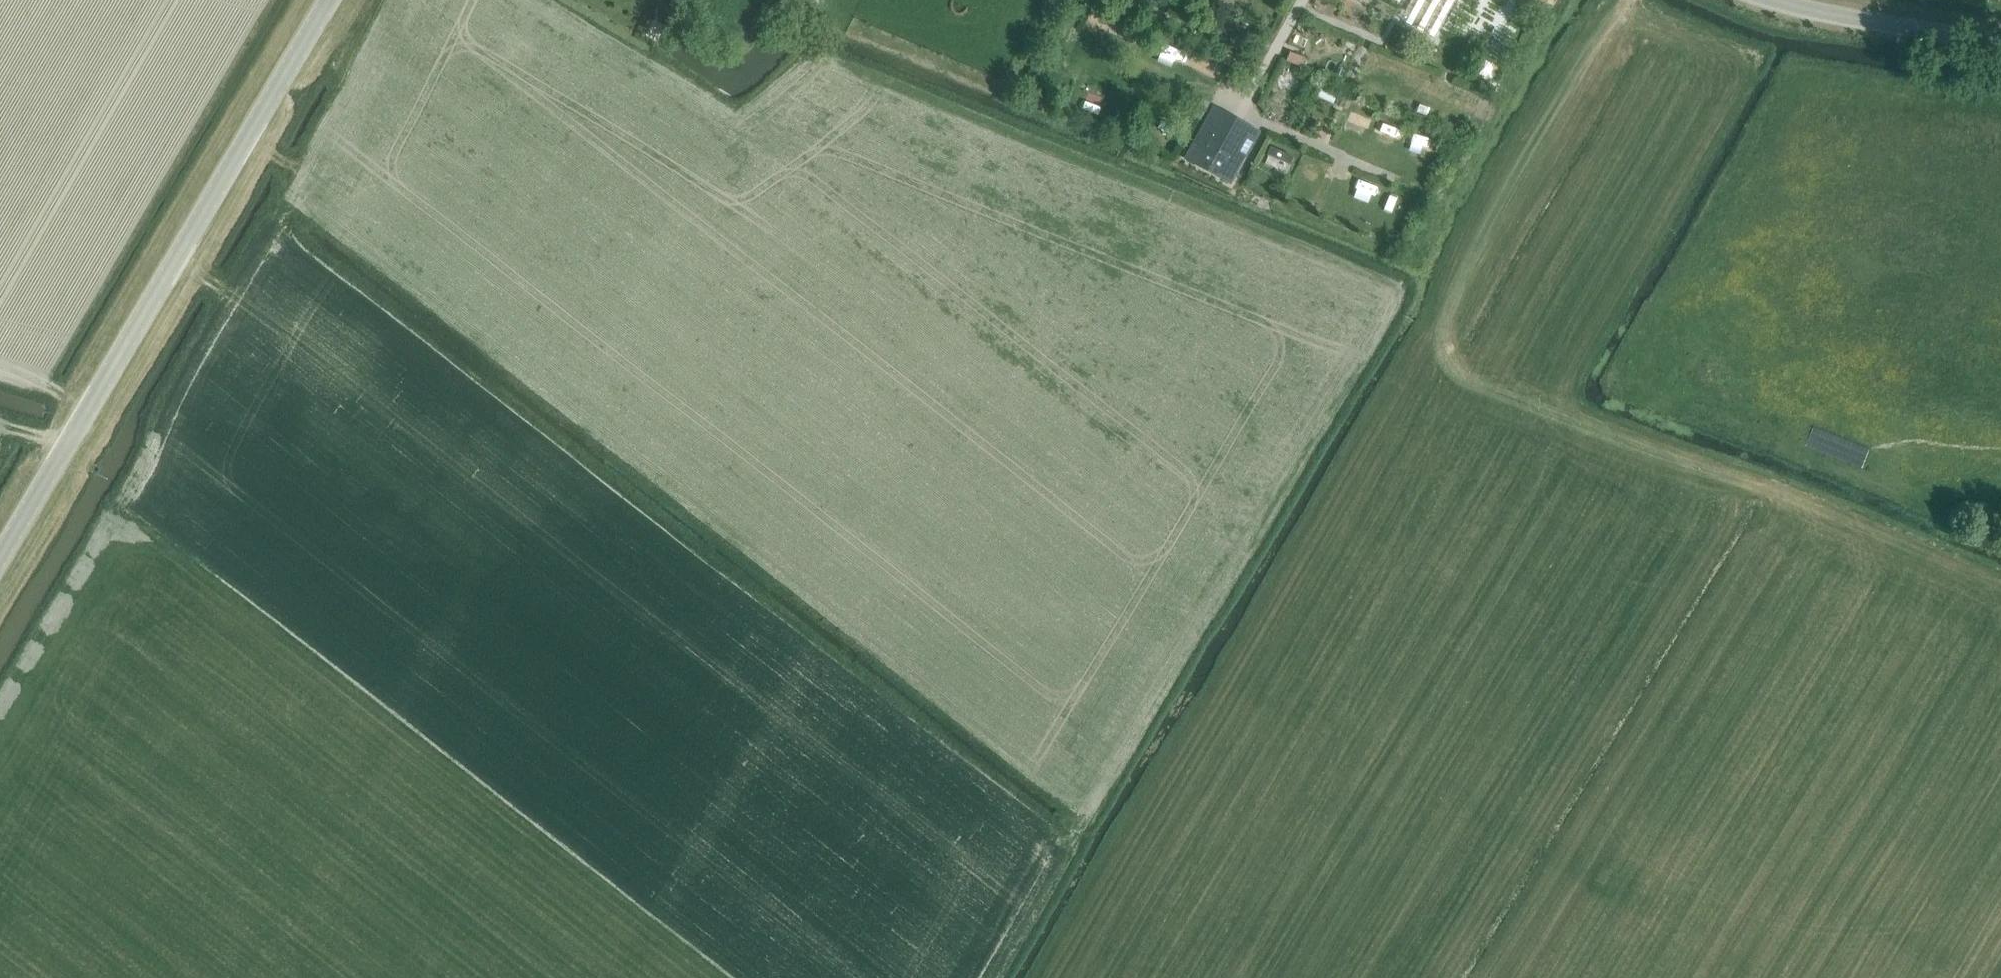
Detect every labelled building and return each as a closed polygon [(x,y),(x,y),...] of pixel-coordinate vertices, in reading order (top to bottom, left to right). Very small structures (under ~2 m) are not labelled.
[(1231,185),(1261,131),(1216,107),(1186,160),(1231,185)]
